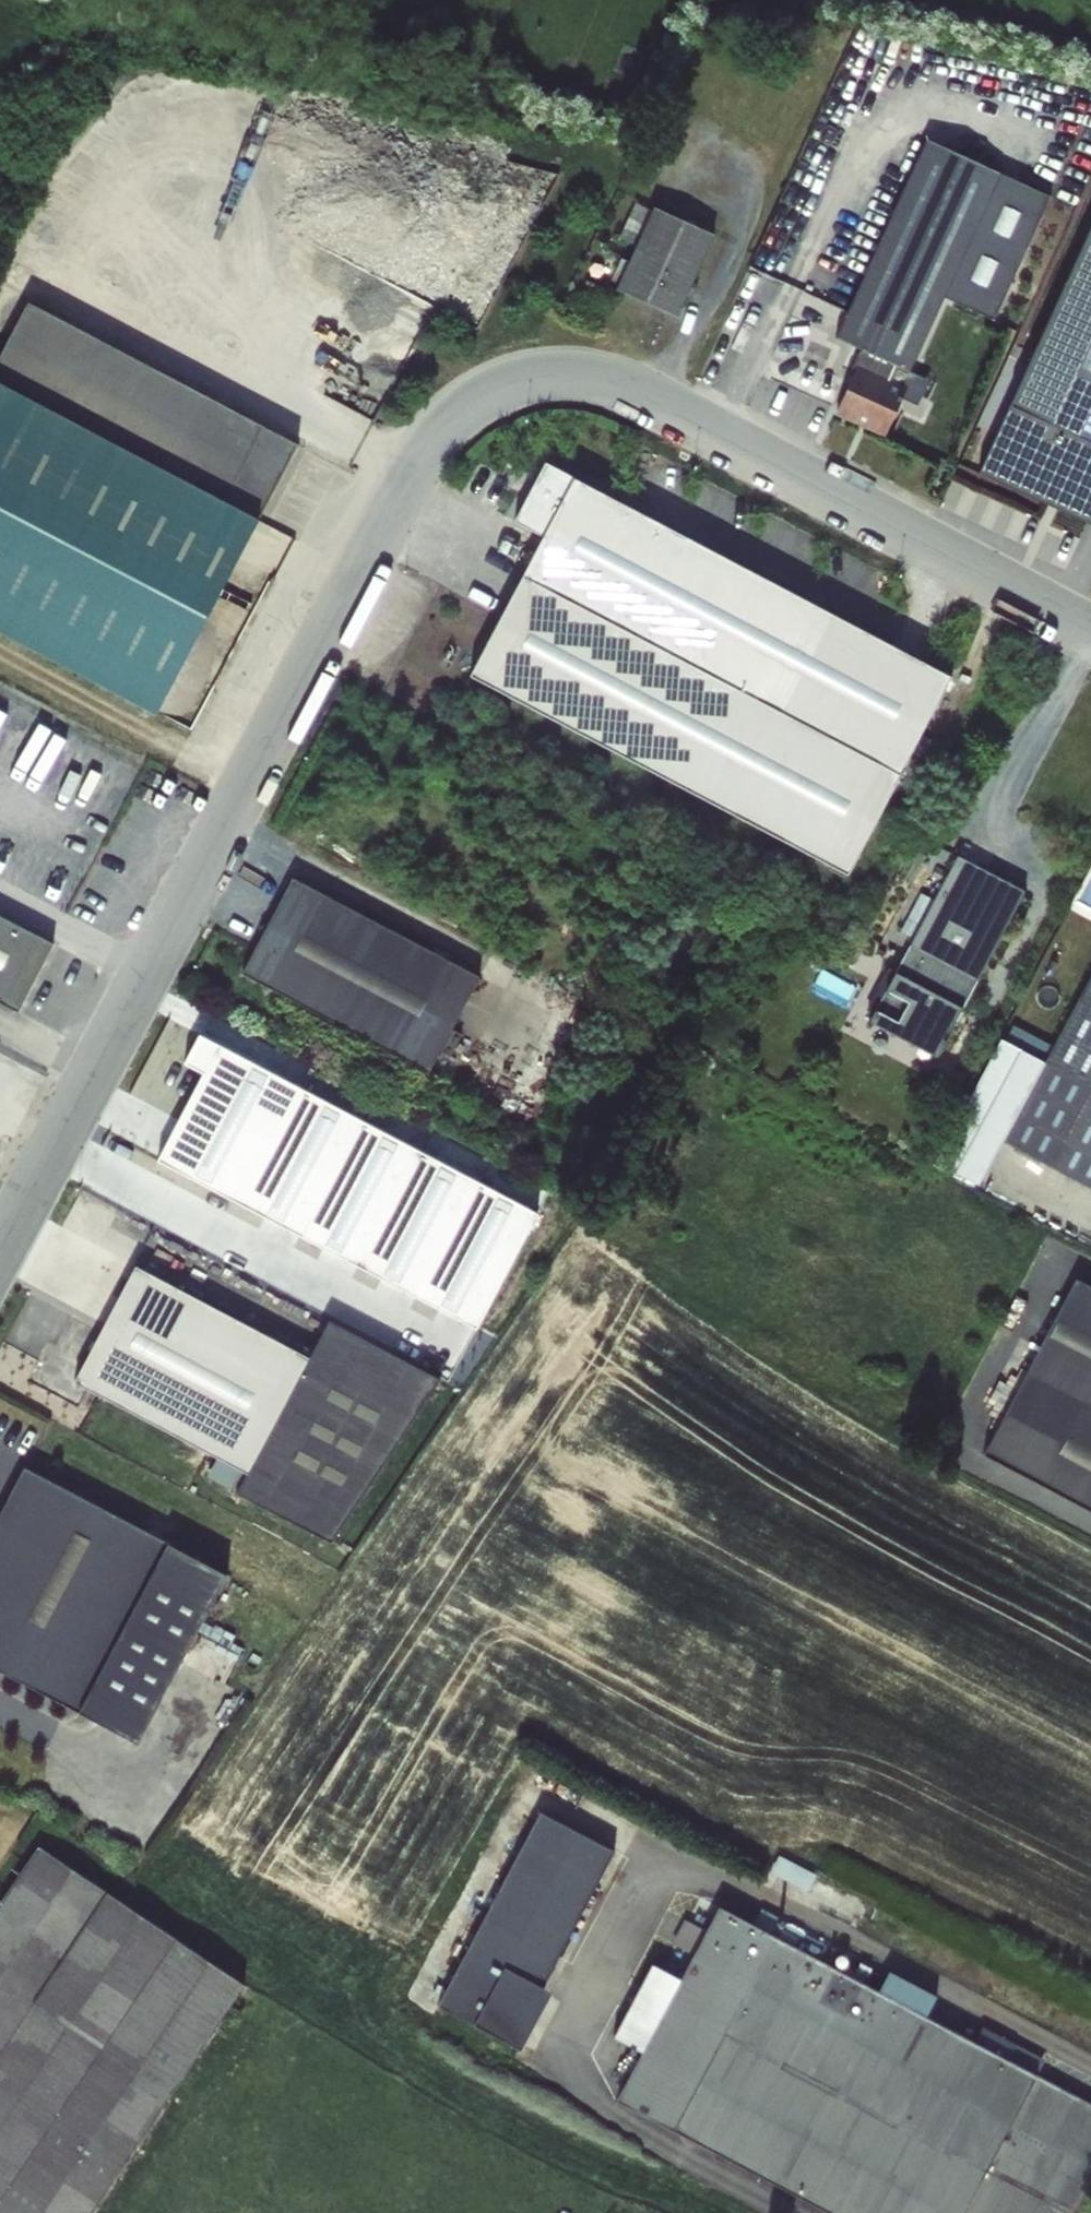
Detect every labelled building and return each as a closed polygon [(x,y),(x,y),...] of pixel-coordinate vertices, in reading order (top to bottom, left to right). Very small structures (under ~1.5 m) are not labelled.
[(898,367),(912,368),(946,297),(993,319),(1048,199),(927,138),(835,334),(861,344),(839,411),(888,434),(906,393),(893,384),(898,367)] [(712,233),(652,207),(618,290),(675,316),(712,233)] [(985,460),(1090,512),(1090,212),(985,460)] [(0,356),(0,384),(258,520),(297,444),(29,302),(0,356)] [(0,384),(0,630),(157,713),(258,520),(0,384)] [(522,577),(470,675),(494,688),(846,876),(952,676),(545,462),(514,521),(543,537),(522,577)] [(957,855),(869,1019),(938,1055),(1027,892),(957,855)] [(290,879),(241,973),(428,1071),(478,977),(290,879)] [(18,1011),(53,944),(0,916),(0,1002),(18,1011)] [(999,1143),(1090,1194),(1090,975),(999,1143)] [(504,1251),(491,1286),(519,1296),(532,1261),(504,1251)] [(136,1265),(74,1381),(98,1394),(218,1458),(209,1476),(332,1542),(440,1379),(329,1320),(308,1358),(277,1342),(160,1278),(136,1265)] [(1075,1276),(979,1454),(1090,1512),(1090,1285),(1075,1276)] [(0,1514),(0,1669),(138,1742),(227,1574),(25,1467),(0,1514)] [(438,2010),(519,2046),(609,1844),(528,1808),(438,2010)] [(248,1987),(40,1843),(0,1901),(0,2212),(97,2212),(248,1987)] [(713,1909),(707,1939),(675,1925),(662,1947),(696,1958),(685,1979),(653,1962),(613,2041),(646,2051),(617,2105),(825,2212),(1072,2212),(1069,2209),(1090,2171),(1090,2103),(1039,2075),(1047,2059),(980,2023),(967,2038),(713,1909)]
